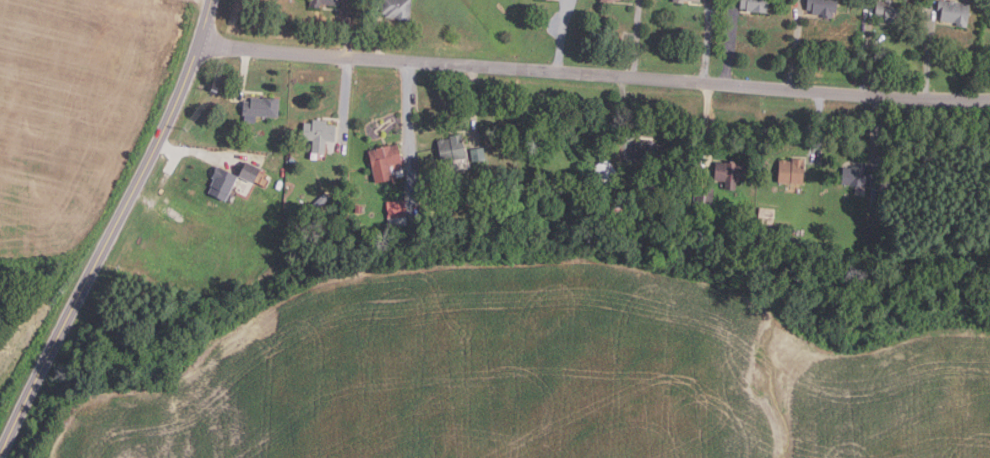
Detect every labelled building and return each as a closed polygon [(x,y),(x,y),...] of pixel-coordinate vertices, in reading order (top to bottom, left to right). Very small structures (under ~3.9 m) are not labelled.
[(307,8),(339,10),(340,0),(308,0),(307,8)] [(381,13),(382,0),(413,0),(410,20),(399,19),(399,17),(386,16),(386,14),(381,13)] [(739,7),(740,0),(771,0),(771,1),(768,1),(767,12),(747,10),(747,8),(739,7)] [(807,9),(808,0),(838,0),(837,12),(833,12),(832,17),(822,17),(823,14),(813,14),(813,9),(807,9)] [(886,2),(886,0),(894,0),(893,3),(908,4),(906,23),(885,22),(885,18),(875,18),(877,1),(886,2)] [(938,10),(940,0),(951,1),(951,0),(957,0),(956,1),(971,3),(967,27),(957,25),(957,23),(941,21),(943,11),(938,10)] [(278,116),(256,115),(255,122),(244,121),(244,114),(242,114),(244,100),(251,101),(251,97),(263,98),(263,96),(280,97),(278,116)] [(335,141),(326,140),(325,152),(312,151),(313,139),(302,138),(304,120),(312,121),(312,118),(327,120),(327,123),(336,124),(335,141)] [(442,163),(438,141),(449,139),(449,135),(461,133),(466,158),(442,163)] [(662,162),(634,159),(636,141),(648,143),(648,140),(657,141),(656,144),(663,145),(662,162)] [(376,182),(368,150),(398,143),(402,161),(389,164),(392,179),(376,182)] [(472,161),(470,149),(484,147),(486,159),(472,161)] [(603,182),(594,165),(608,157),(618,174),(603,182)] [(803,182),(780,182),(780,160),(792,160),(792,158),(804,158),(803,182)] [(745,182),(715,180),(716,162),(727,162),(727,160),(738,161),(738,163),(746,163),(745,182)] [(245,161),(260,168),(253,182),(238,175),(245,161)] [(864,186),(850,185),(850,184),(842,183),(843,166),(851,167),(851,164),(866,165),(866,168),(873,169),(871,185),(864,184),(864,186)] [(225,200),(208,192),(211,185),(210,184),(213,178),(211,177),(217,166),(237,176),(225,200)] [(714,204),(698,204),(698,188),(714,188),(714,204)] [(624,198),(624,206),(607,206),(607,198),(624,198)] [(407,216),(388,217),(387,201),(406,200),(407,216)] [(880,213),(871,213),(871,202),(881,202),(880,213)] [(775,208),(773,225),(758,223),(760,207),(775,208)]
